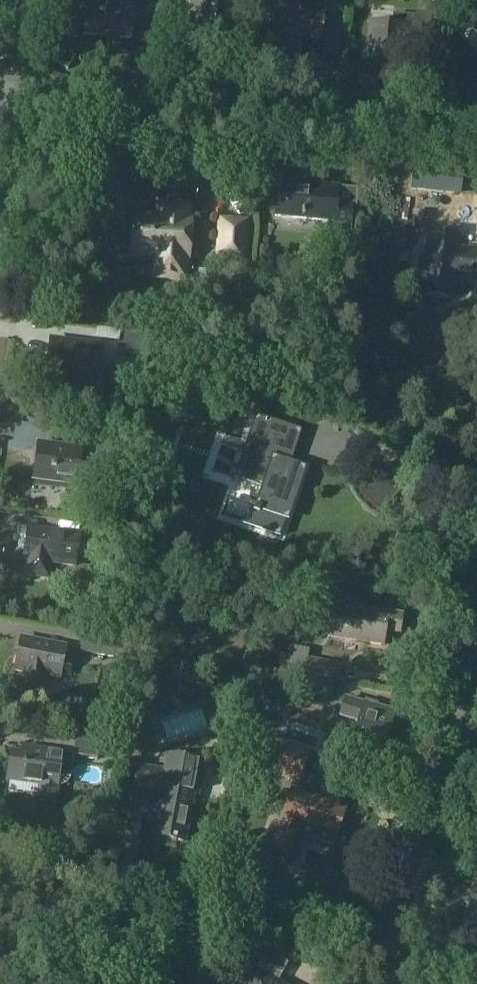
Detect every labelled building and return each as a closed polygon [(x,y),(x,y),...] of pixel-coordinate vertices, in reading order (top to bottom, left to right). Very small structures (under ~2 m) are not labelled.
[(167,0),(156,0),(155,12),(167,12),(167,0)] [(187,44),(218,47),(222,0),(191,0),(187,44)] [(273,36),(277,37),(275,54),(299,56),(301,39),(321,41),(324,13),(300,11),(301,0),(278,0),(277,9),(275,8),(273,36)] [(85,17),(83,34),(131,39),(133,22),(135,5),(110,2),(105,2),(103,19),(85,17)] [(378,22),(374,58),(401,60),(402,48),(426,51),(429,18),(393,15),(392,24),(378,22)] [(64,48),(55,62),(69,71),(78,56),(64,48)] [(244,68),(248,59),(234,59),(234,68),(244,68)] [(278,183),(275,216),(333,222),(333,228),(331,255),(329,272),(347,273),(353,207),(353,202),(336,200),(338,185),(338,184),(319,183),(319,187),(278,183)] [(132,256),(155,258),(154,276),(159,276),(165,279),(172,279),(179,278),(183,278),(184,259),(186,260),(189,220),(187,219),(188,206),(169,205),(168,218),(135,216),(132,256)] [(221,222),(219,261),(243,263),(245,223),(221,222)] [(420,271),(426,271),(424,296),(452,298),(454,278),(476,280),(476,269),(476,256),(451,254),(452,241),(454,242),(454,241),(427,238),(426,251),(422,251),(420,271)] [(117,345),(116,354),(139,357),(141,336),(118,333),(117,345)] [(50,341),(45,381),(94,387),(100,347),(50,341)] [(255,415),(233,479),(263,489),(257,508),(254,507),(254,508),(252,512),(255,513),(250,527),(279,537),(285,521),(286,517),(298,481),(299,481),(302,470),(289,466),(282,463),(284,455),(272,450),(281,424),(255,415)] [(163,423),(160,432),(176,438),(179,428),(163,423)] [(114,440),(97,438),(94,461),(112,464),(114,440)] [(36,441),(31,481),(73,487),(72,493),(86,494),(90,463),(80,461),(82,447),(36,441)] [(403,490),(381,469),(359,492),(381,513),(403,490)] [(207,501),(220,507),(231,484),(218,478),(207,501)] [(79,535),(26,528),(18,527),(17,536),(25,537),(22,559),(27,559),(25,575),(48,578),(50,562),(74,566),(79,535)] [(402,615),(333,605),(328,637),(382,645),(384,631),(399,633),(402,615)] [(20,638),(14,672),(22,673),(20,685),(43,690),(45,678),(60,680),(66,647),(20,638)] [(105,642),(82,638),(79,652),(102,656),(105,642)] [(294,646),(289,672),(289,673),(302,675),(305,657),(306,657),(307,651),(294,646)] [(305,657),(302,675),(299,691),(299,692),(330,698),(337,663),(306,657),(305,657)] [(278,670),(275,682),(275,685),(282,687),(299,691),(302,675),(289,673),(289,672),(278,670)] [(252,678),(249,688),(259,690),(262,681),(252,678)] [(344,698),(338,718),(357,723),(349,750),(379,760),(394,713),(344,698)] [(248,700),(248,701),(243,724),(249,725),(255,701),(248,700)] [(149,725),(160,751),(202,733),(191,707),(149,725)] [(258,719),(256,724),(258,730),(264,732),(269,729),(271,723),(269,718),(263,716),(258,719)] [(98,754),(121,758),(124,742),(100,739),(100,735),(75,731),(72,755),(72,756),(73,757),(97,760),(98,754)] [(271,773),(299,783),(310,750),(282,740),(271,773)] [(10,754),(6,780),(40,785),(38,795),(55,797),(57,787),(61,787),(64,785),(68,783),(70,778),(73,757),(72,756),(72,755),(62,753),(22,748),(21,755),(10,754)] [(252,767),(255,755),(240,751),(236,762),(252,767)] [(202,762),(168,755),(165,773),(137,768),(132,798),(160,803),(153,837),(183,842),(192,795),(196,796),(202,762)] [(278,825),(269,848),(290,855),(301,825),(336,837),(347,808),(290,787),(281,813),(280,812),(276,824),(278,825)] [(464,922),(476,925),(476,873),(475,873),(464,922)] [(251,970),(263,949),(243,939),(232,960),(251,970)] [(276,983),(253,972),(246,983),(278,983),(276,983)]
